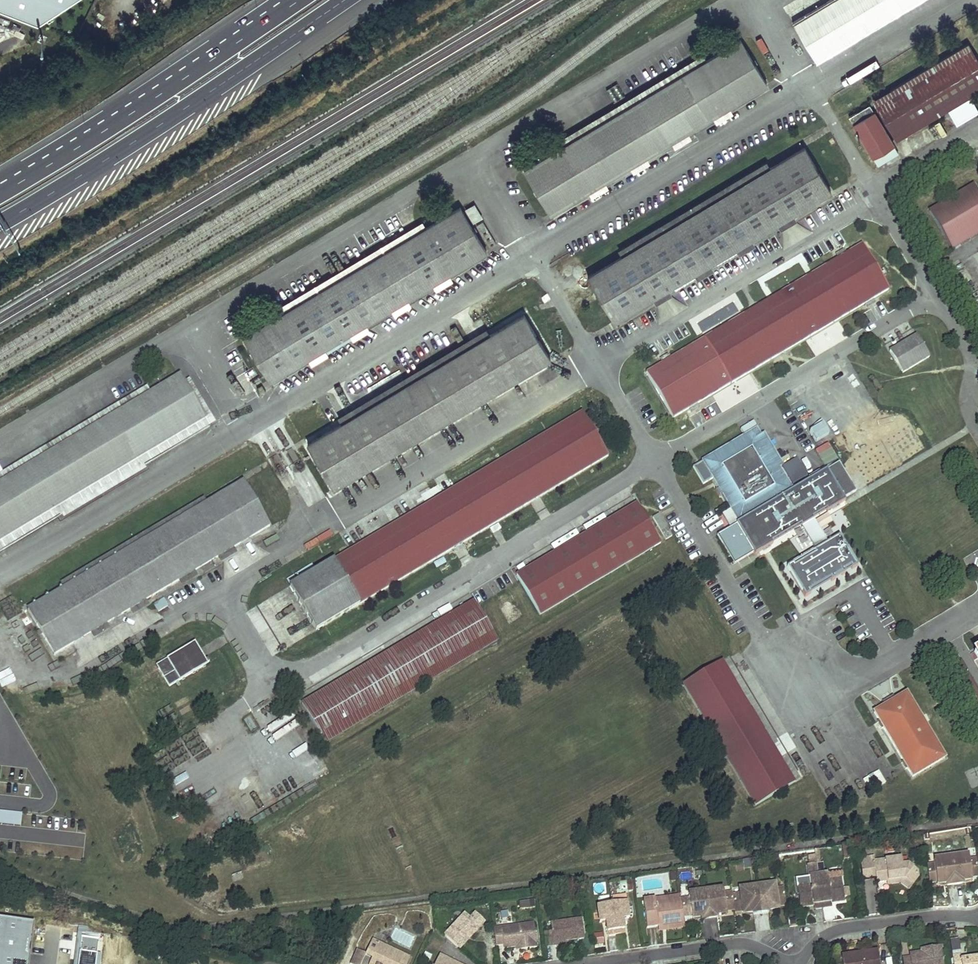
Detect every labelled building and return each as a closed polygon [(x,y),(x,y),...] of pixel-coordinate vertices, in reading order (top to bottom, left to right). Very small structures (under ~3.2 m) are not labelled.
[(36,26),(75,0),(0,0),(0,13),(36,26)] [(793,24),(817,64),(925,0),(833,0),(793,24)] [(741,40),(525,168),(551,212),(767,84),(741,40)] [(848,117),(870,154),(977,90),(977,58),(970,45),(848,117)] [(930,126),(934,140),(945,137),(941,122),(930,126)] [(805,149),(589,277),(613,317),(829,189),(805,149)] [(932,212),(953,247),(977,232),(977,191),(975,186),(932,212)] [(270,379),(486,251),(460,208),(245,336),(270,379)] [(864,247),(648,374),(673,417),(889,289),(864,247)] [(524,316),(309,443),(333,484),(548,357),(524,316)] [(918,336),(888,353),(901,375),(930,358),(918,336)] [(0,481),(0,540),(205,418),(179,374),(0,481)] [(582,413),(289,586),(314,629),(608,456),(582,413)] [(765,454),(757,441),(759,439),(754,432),(701,464),(691,470),(701,486),(711,481),(717,491),(721,497),(737,524),(715,537),(732,566),(751,555),(752,557),(760,553),(758,551),(765,547),(766,549),(771,546),(769,544),(798,527),(799,530),(813,553),(811,554),(813,557),(791,570),(790,567),(785,570),(802,599),(807,596),(806,594),(827,581),(829,584),(832,582),(831,579),(837,575),(839,578),(842,576),(841,574),(848,569),(849,572),(854,569),(837,539),(825,547),(809,520),(823,512),(825,515),(843,504),(842,502),(854,494),(837,466),(819,477),(817,474),(808,480),(809,482),(792,492),(779,470),(768,452),(765,454)] [(768,452),(779,470),(781,469),(782,468),(763,437),(759,439),(757,441),(765,454),(768,452)] [(821,461),(834,454),(827,443),(815,450),(821,461)] [(781,469),(792,488),(807,479),(796,460),(782,468),(781,469)] [(242,482),(29,609),(53,650),(267,523),(242,482)] [(638,506),(519,576),(542,615),(660,545),(638,506)] [(799,530),(798,527),(769,544),(771,546),(799,530)] [(813,557),(811,554),(790,567),(791,570),(813,557)] [(806,594),(807,596),(829,584),(827,581),(806,594)] [(323,744),(501,640),(478,601),(301,705),(323,744)] [(23,639),(38,673),(48,668),(33,634),(23,639)] [(193,643),(154,666),(167,686),(205,663),(193,643)] [(724,662),(682,687),(754,808),(796,783),(724,662)] [(908,694),(873,715),(911,779),(946,758),(908,694)] [(864,778),(868,789),(884,784),(880,772),(864,778)] [(20,827),(21,813),(0,812),(0,826),(20,827)] [(886,858),(875,859),(875,855),(861,856),(864,878),(877,877),(877,881),(888,880),(888,883),(900,881),(909,888),(922,872),(909,862),(909,860),(903,861),(902,854),(886,856),(886,858)] [(926,864),(928,881),(935,880),(935,883),(945,881),(945,884),(961,882),(961,879),(970,878),(970,875),(977,874),(975,858),(968,859),(967,854),(932,858),(933,863),(926,864)] [(809,881),(796,883),(799,905),(813,903),(813,907),(831,904),(831,901),(843,899),(840,877),(827,878),(826,873),(808,875),(809,881)] [(785,903),(782,882),(773,883),(773,880),(739,885),(739,888),(732,889),(735,908),(735,910),(743,909),(743,912),(752,911),(753,913),(768,911),(768,909),(777,907),(777,904),(785,903)] [(681,902),(683,915),(691,914),(691,917),(700,916),(701,919),(717,916),(717,913),(725,912),(725,909),(735,908),(732,889),(731,886),(722,888),(722,885),(687,890),(687,892),(680,894),(680,895),(681,902)] [(656,906),(681,902),(680,895),(655,898),(656,906)] [(684,926),(683,915),(681,902),(656,906),(655,898),(643,900),(647,927),(657,926),(668,924),(668,928),(684,926)] [(625,901),(610,903),(614,934),(623,933),(621,919),(627,918),(625,901)] [(610,903),(596,905),(598,922),(604,921),(606,936),(614,934),(610,903)] [(471,919),(466,913),(445,936),(459,949),(485,922),(476,914),(471,919)] [(35,920),(0,915),(0,963),(29,963),(35,920)] [(550,931),(543,932),(545,946),(553,944),(553,941),(565,940),(582,937),(580,918),(549,922),(550,931)] [(533,923),(493,929),(495,945),(502,944),(503,948),(515,946),(520,945),(521,950),(536,947),(533,923)] [(601,933),(594,935),(596,946),(604,944),(601,933)] [(78,963),(96,963),(99,938),(82,936),(78,963)] [(375,940),(368,955),(375,958),(382,961),(381,963),(410,963),(413,958),(375,940)] [(901,958),(902,963),(943,963),(939,945),(924,947),(925,951),(920,952),(908,954),(909,957),(901,958)] [(841,956),(842,963),(878,963),(877,951),(841,956)] [(951,955),(952,963),(977,963),(977,956),(959,958),(958,954),(951,955)] [(440,955),(435,963),(458,963),(440,955)]
